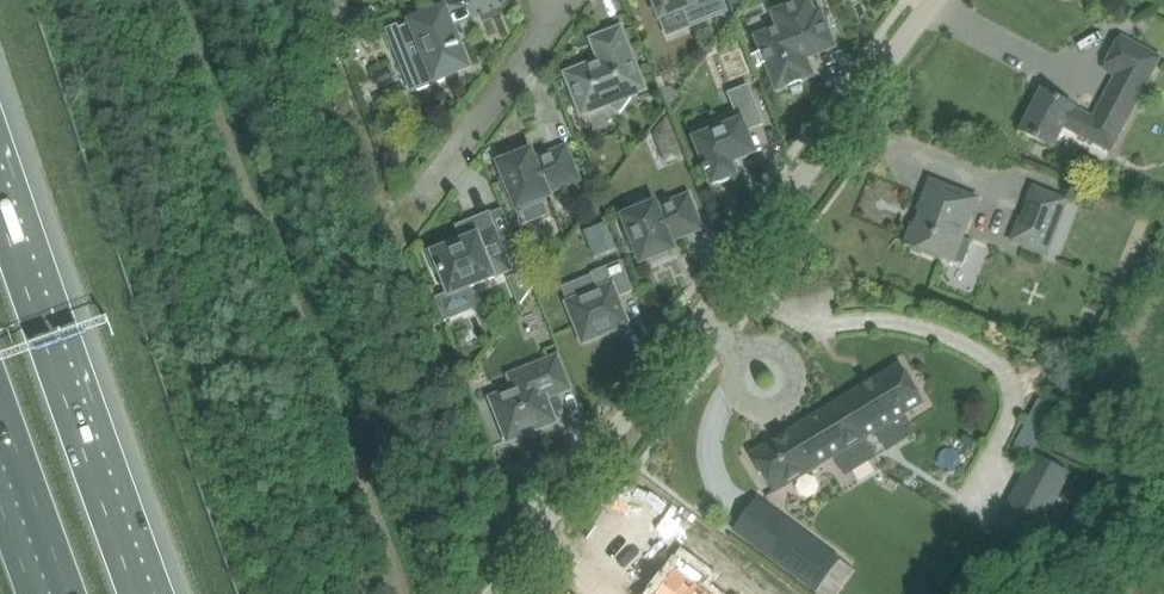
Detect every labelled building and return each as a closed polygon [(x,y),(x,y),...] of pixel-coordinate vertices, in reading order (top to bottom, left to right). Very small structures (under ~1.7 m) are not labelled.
[(662,16),(684,7),(691,25),(726,11),(722,0),(656,0),(662,16)] [(734,11),(744,0),(729,0),(734,11)] [(809,0),(806,0),(775,12),(781,27),(758,36),(769,66),(778,88),(788,84),(790,87),(804,82),(802,78),(812,74),(805,57),(833,45),(820,12),(815,14),(809,0)] [(460,46),(445,9),(412,22),(427,60),(417,64),(427,88),(454,77),(453,74),(472,66),(464,44),(460,46)] [(645,89),(621,29),(604,36),(604,37),(605,36),(609,46),(597,50),(601,61),(567,74),(583,114),(610,104),(622,113),(632,98),(631,95),(645,89)] [(1044,91),(1023,131),(1044,142),(1053,147),(1064,125),(1094,141),(1111,150),(1119,134),(1135,105),(1144,88),(1161,57),(1123,37),(1106,68),(1118,75),(1109,91),(1101,106),(1094,119),(1075,109),(1073,108),(1074,106),(1044,91)] [(741,49),(717,59),(726,81),(750,70),(741,49)] [(667,88),(662,90),(668,106),(678,92),(670,86),(667,88)] [(736,174),(732,162),(755,153),(747,130),(764,123),(749,86),(730,93),(737,112),(714,122),(717,131),(695,140),(708,173),(709,172),(714,183),(718,182),(723,184),(730,180),(732,176),(736,174)] [(578,179),(566,148),(535,160),(531,151),(525,154),(524,150),(505,158),(507,161),(500,164),(506,177),(502,179),(509,197),(513,195),(518,208),(549,196),(547,192),(578,179)] [(962,238),(978,199),(932,180),(919,211),(922,212),(917,225),(914,224),(905,245),(913,248),(911,252),(922,256),(923,252),(952,264),(954,260),(964,264),(973,242),(962,238)] [(1047,257),(1070,199),(1033,185),(1026,203),(1028,203),(1023,217),(1020,216),(1010,242),(1047,257)] [(701,227),(689,196),(658,209),(656,204),(625,217),(630,230),(626,232),(633,249),(637,248),(643,261),(649,259),(650,262),(669,255),(667,251),(674,249),(670,240),(701,227)] [(447,244),(429,251),(437,272),(438,272),(441,271),(449,292),(436,297),(445,321),(479,308),(471,287),(481,283),(494,278),(512,271),(502,245),(490,214),(474,220),(471,221),(473,226),(460,231),(463,238),(464,241),(449,247),(447,244)] [(605,223),(584,232),(595,258),(617,249),(605,223)] [(520,273),(508,278),(518,304),(520,305),(534,286),(521,253),(513,256),(520,273)] [(584,342),(628,324),(617,297),(633,291),(622,262),(594,273),(600,290),(568,303),(584,342)] [(509,440),(556,422),(546,398),(570,388),(558,357),(511,376),(516,389),(492,399),(509,440)] [(901,364),(842,400),(865,439),(866,439),(925,403),(901,364)] [(826,409),(751,455),(775,494),(835,457),(865,439),(842,400),(826,409)] [(1036,454),(1016,492),(1050,510),(1070,472),(1036,454)] [(776,513),(754,544),(818,591),(840,561),(776,513)] [(717,539),(711,546),(722,555),(728,547),(717,539)] [(728,547),(722,555),(734,564),(740,556),(728,547)] [(659,593),(693,593),(699,587),(700,587),(706,578),(703,575),(702,576),(698,573),(699,572),(684,561),(659,593)] [(751,574),(745,581),(757,590),(763,582),(751,574)] [(757,590),(762,593),(772,593),(774,591),(763,582),(757,590)]
